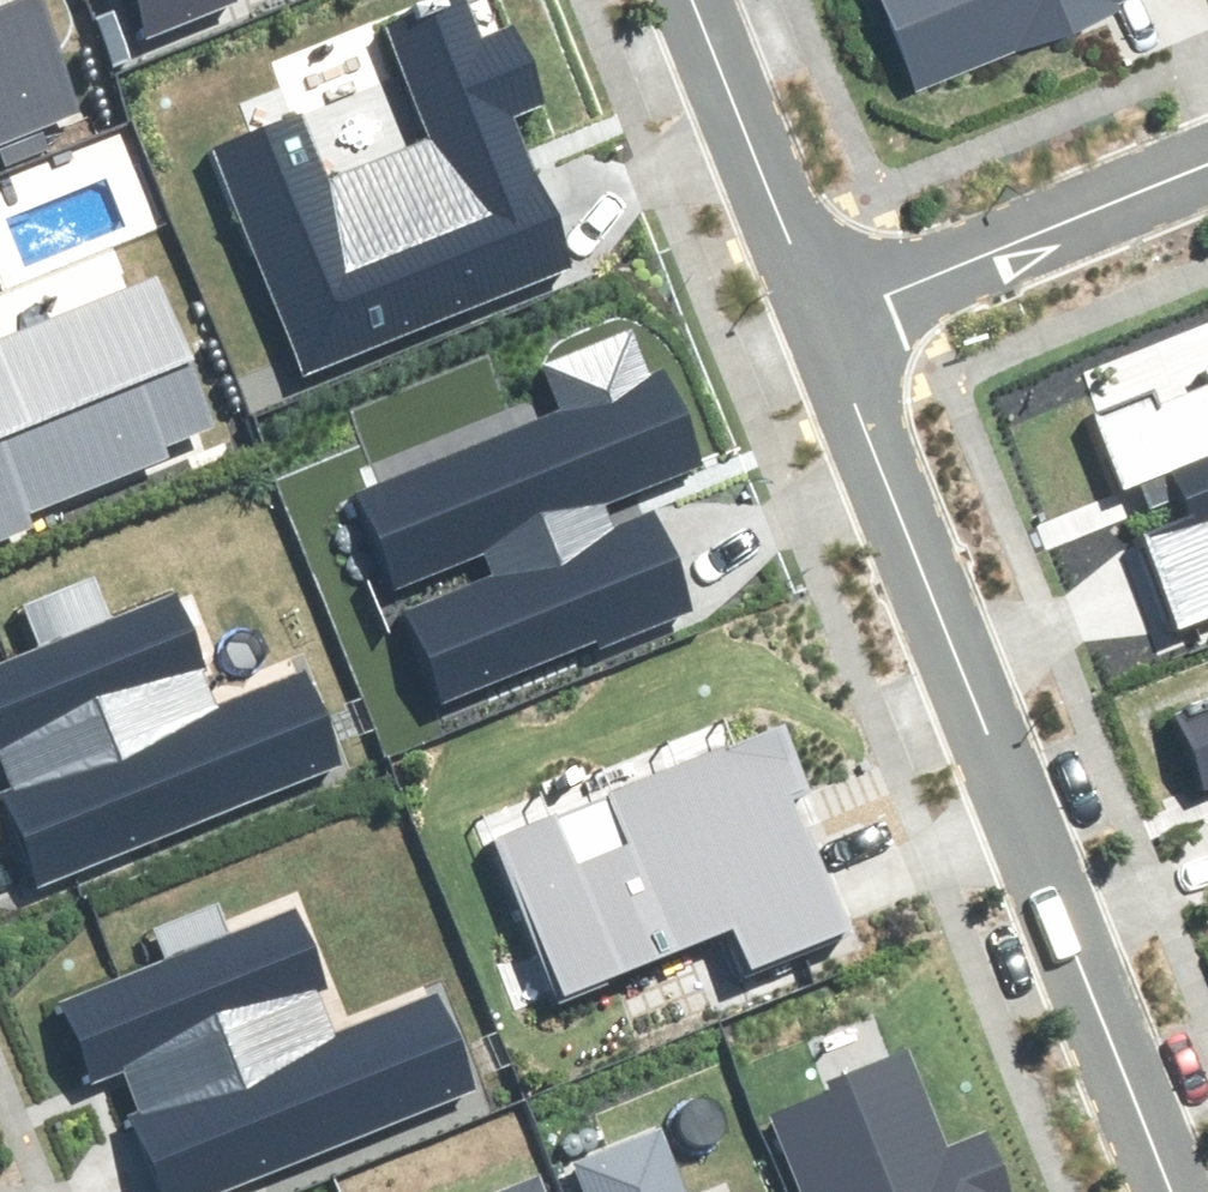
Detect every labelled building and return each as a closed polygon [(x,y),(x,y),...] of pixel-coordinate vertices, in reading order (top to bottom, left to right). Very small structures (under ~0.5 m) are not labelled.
[(75,111),(30,0),(26,0),(0,11),(0,141),(75,111)] [(151,35),(239,0),(137,0),(151,35)] [(921,87),(1023,46),(1025,50),(1112,15),(1107,4),(1117,0),(885,0),(921,87)] [(299,118),(213,152),(303,374),(570,267),(508,115),(539,102),(510,28),(479,41),(464,5),(394,33),(436,137),(325,181),(299,118)] [(32,525),(26,512),(167,456),(163,445),(212,426),(153,281),(0,343),(0,538),(32,525)] [(701,464),(663,370),(648,376),(630,334),(544,368),(562,411),(361,491),(399,584),(486,549),(498,579),(411,614),(446,701),(694,601),(647,486),(701,464)] [(1207,614),(1207,376),(1102,419),(1130,488),(1172,471),(1193,521),(1150,538),(1184,623),(1207,614)] [(340,766),(303,675),(217,709),(173,599),(0,668),(0,778),(43,885),(340,766)] [(1181,717),(1207,784),(1207,706),(1181,717)] [(783,724),(495,840),(558,995),(735,924),(752,966),(844,929),(791,796),(809,789),(783,724)] [(471,1086),(434,995),(348,1030),(300,911),(68,1004),(101,1084),(122,1075),(169,1191),(206,1191),(471,1086)] [(774,1118),(805,1191),(1008,1191),(985,1136),(943,1153),(903,1054),(832,1083),(836,1093),(774,1118)] [(575,1165),(586,1191),(683,1191),(659,1132),(575,1165)] [(535,1180),(505,1191),(540,1191),(535,1180)]
